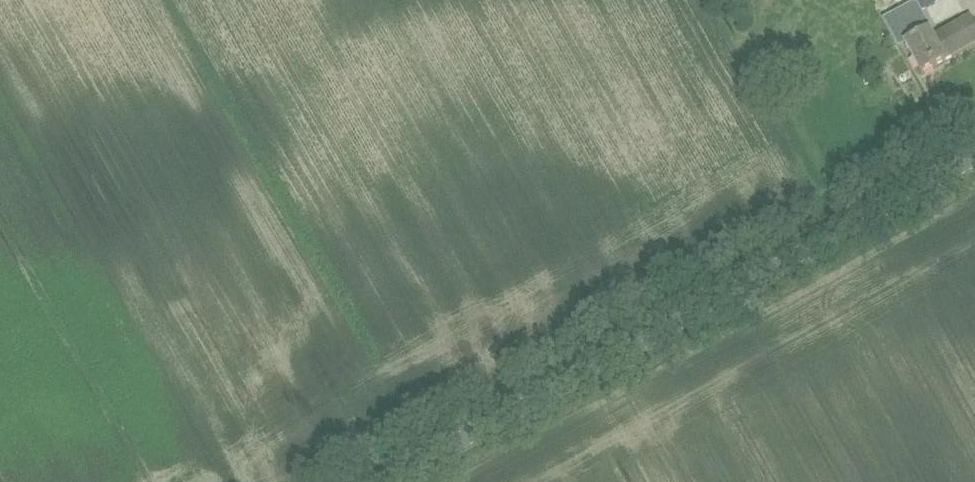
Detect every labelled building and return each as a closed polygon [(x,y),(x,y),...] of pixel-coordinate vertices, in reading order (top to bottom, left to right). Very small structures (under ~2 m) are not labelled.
[(915,2),(896,13),(910,39),(905,42),(921,73),(946,60),(944,57),(950,53),(951,55),(974,42),(974,25),(971,17),(935,37),(921,11),(941,0),(914,0),(915,2)]
